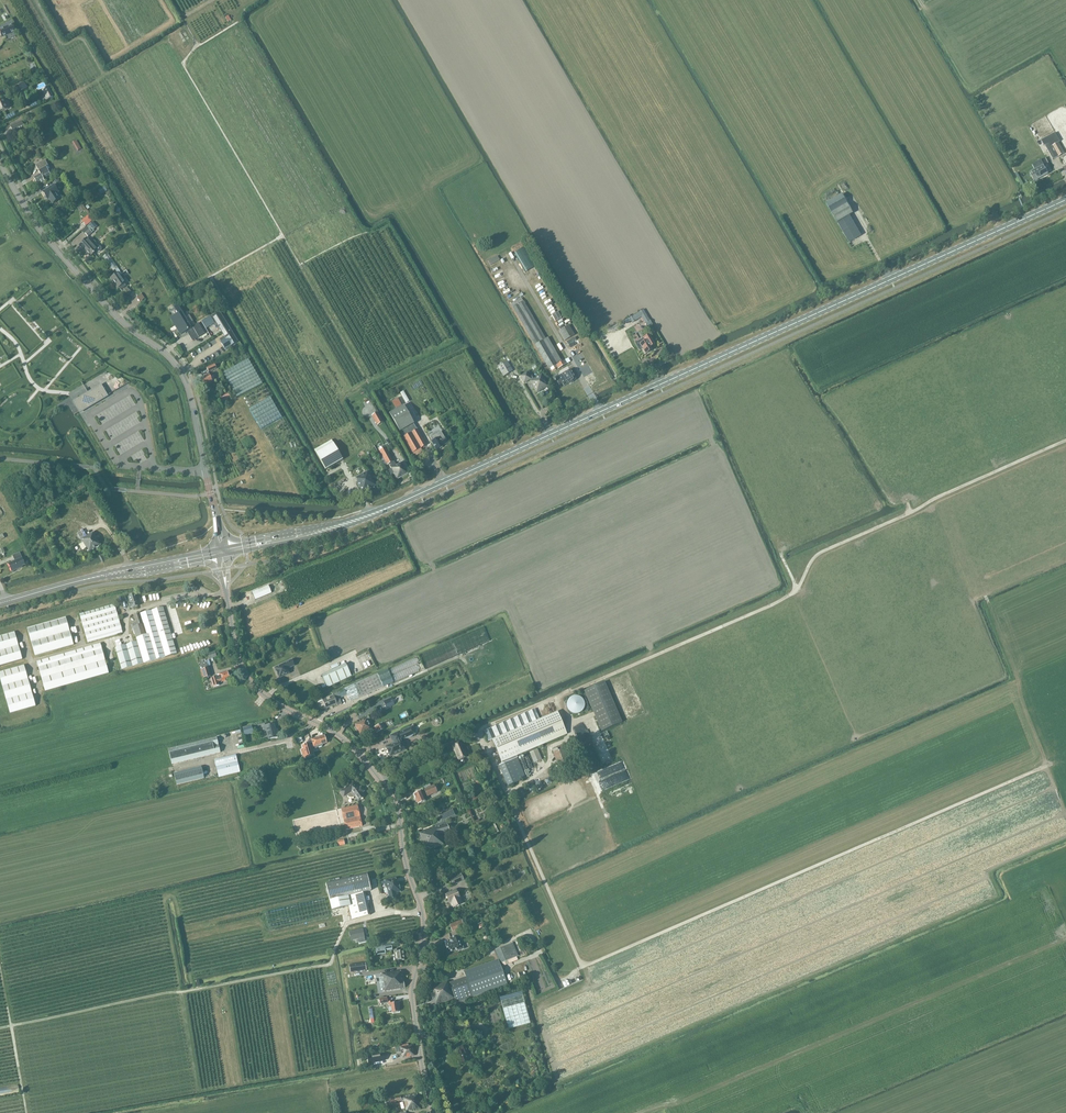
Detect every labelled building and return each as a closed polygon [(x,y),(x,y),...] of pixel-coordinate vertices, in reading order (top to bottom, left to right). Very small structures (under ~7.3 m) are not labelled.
[(0,29),(0,33),(2,38),(7,36),(14,33),(16,32),(13,25),(13,24),(0,29)] [(43,91),(48,101),(55,98),(50,88),(43,91)] [(0,101),(0,112),(4,110),(5,114),(12,111),(8,102),(4,103),(3,100),(0,101)] [(11,126),(14,133),(25,128),(22,121),(11,126)] [(1055,133),(1041,140),(1044,145),(1045,145),(1053,159),(1065,153),(1059,142),(1060,141),(1055,133)] [(40,174),(34,178),(37,183),(41,181),(42,183),(45,181),(43,178),(50,175),(46,166),(48,165),(45,160),(36,165),(40,174)] [(1043,173),(1047,171),(1044,165),(1030,172),(1034,182),(1045,176),(1043,173)] [(54,185),(43,192),(47,199),(49,198),(53,204),(59,200),(62,198),(58,192),(54,185)] [(424,198),(427,202),(434,196),(431,191),(428,193),(429,194),(424,198)] [(75,204),(79,202),(73,194),(70,196),(75,204)] [(848,203),(831,213),(837,222),(838,222),(849,242),(861,236),(850,215),(853,213),(848,203)] [(89,215),(82,221),(86,226),(93,220),(89,215)] [(91,243),(87,238),(81,244),(88,251),(87,252),(90,256),(97,250),(98,251),(100,251),(102,250),(102,248),(100,246),(98,246),(96,243),(96,242),(94,240),(91,243)] [(525,247),(514,254),(525,273),(536,266),(525,247)] [(108,254),(103,257),(113,271),(115,269),(118,268),(108,254)] [(488,261),(490,265),(500,260),(497,256),(488,261)] [(118,273),(110,278),(114,283),(115,282),(118,287),(119,287),(120,289),(125,286),(124,284),(124,283),(122,280),(126,278),(123,274),(120,276),(120,275),(118,273)] [(522,298),(511,305),(549,369),(550,369),(552,372),(558,368),(558,369),(567,364),(565,360),(561,362),(556,353),(556,352),(548,338),(546,339),(522,298)] [(187,331),(192,340),(204,333),(202,331),(198,324),(191,328),(178,306),(174,308),(170,311),(173,317),(171,318),(181,334),(187,331)] [(643,310),(629,318),(632,323),(636,320),(635,319),(642,315),(646,322),(645,323),(647,326),(652,324),(643,310)] [(219,311),(212,316),(216,322),(224,336),(220,338),(222,341),(221,341),(220,342),(225,349),(238,342),(226,321),(219,311)] [(212,316),(202,322),(206,328),(216,322),(212,316)] [(559,331),(565,341),(574,335),(569,325),(559,331)] [(645,341),(640,344),(645,354),(652,350),(651,347),(655,344),(649,335),(644,338),(645,341)] [(503,364),(498,367),(503,377),(509,374),(503,364)] [(558,375),(555,377),(559,385),(562,383),(564,386),(568,383),(569,384),(569,383),(571,382),(575,379),(576,379),(575,379),(575,378),(576,377),(573,372),(572,373),(570,370),(559,376),(558,375)] [(525,383),(530,380),(531,382),(537,392),(548,386),(541,375),(534,380),(531,375),(529,377),(527,372),(521,376),(525,383)] [(202,382),(201,383),(202,385),(212,381),(215,379),(213,376),(210,377),(209,374),(201,378),(202,382)] [(107,396),(101,386),(89,393),(88,393),(77,400),(83,411),(107,396)] [(396,409),(389,413),(400,432),(404,438),(403,438),(412,454),(421,448),(412,433),(417,430),(403,405),(402,406),(398,398),(392,402),(396,409)] [(377,413),(372,416),(377,426),(383,422),(377,413)] [(432,442),(436,450),(440,448),(440,449),(442,447),(443,446),(448,443),(445,438),(441,432),(430,438),(433,442),(432,442)] [(314,450),(324,467),(325,470),(343,460),(332,440),(314,450)] [(385,447),(379,451),(387,465),(389,464),(391,469),(389,470),(391,475),(393,473),(397,479),(408,473),(402,462),(396,465),(394,461),(393,462),(390,456),(389,454),(389,453),(388,452),(387,451),(387,449),(386,448),(385,447)] [(366,459),(361,449),(354,453),(360,463),(366,459)] [(289,457),(294,461),(299,456),(294,452),(289,457)] [(356,478),(358,482),(357,482),(362,493),(376,486),(368,471),(356,478)] [(57,527),(69,548),(80,541),(68,520),(57,527)] [(18,537),(13,528),(5,532),(7,536),(11,534),(14,539),(18,537)] [(82,530),(77,533),(81,539),(86,536),(82,530)] [(86,536),(81,539),(83,542),(87,548),(89,552),(101,545),(93,532),(86,536)] [(37,537),(47,561),(53,558),(44,534),(37,537)] [(15,561),(8,564),(12,572),(23,568),(22,567),(25,565),(22,558),(20,553),(13,556),(15,561)] [(252,592),(255,600),(272,593),(269,586),(252,592)] [(130,603),(128,604),(130,608),(131,608),(138,607),(134,594),(129,596),(129,597),(128,598),(130,603)] [(153,594),(139,598),(140,604),(155,599),(153,594)] [(79,614),(88,643),(123,633),(114,604),(79,614)] [(136,625),(132,626),(137,641),(115,648),(122,670),(165,657),(177,653),(163,607),(151,611),(151,610),(134,616),(136,625)] [(66,617),(27,629),(35,656),(74,645),(66,617)] [(22,660),(15,632),(0,636),(0,666),(22,660)] [(37,662),(43,684),(45,692),(109,673),(100,643),(37,662)] [(291,660),(275,668),(280,678),(289,673),(287,669),(294,666),(291,660)] [(360,663),(353,666),(355,672),(370,666),(368,661),(364,663),(363,661),(360,662),(360,663)] [(322,675),(327,687),(351,676),(345,664),(322,675)] [(0,672),(0,678),(10,714),(36,706),(24,665),(0,672)] [(208,669),(202,670),(204,679),(211,677),(208,669)] [(211,679),(214,687),(219,685),(218,682),(221,681),(221,683),(226,681),(225,680),(229,679),(228,676),(229,675),(228,673),(227,672),(219,674),(220,677),(217,678),(216,677),(211,679)] [(350,702),(383,687),(377,674),(344,689),(347,695),(350,702)] [(605,682),(599,684),(584,691),(602,731),(622,722),(605,682)] [(41,700),(39,695),(43,693),(41,688),(34,691),(37,701),(41,700)] [(344,689),(337,692),(339,698),(347,695),(344,689)] [(333,696),(323,700),(326,708),(332,705),(332,706),(337,704),(337,706),(342,704),(339,698),(337,692),(332,694),(333,696)] [(585,705),(585,703),(585,702),(584,700),(583,698),(582,697),(581,696),(580,695),(578,694),(576,694),(574,694),(572,695),(571,696),(569,697),(568,698),(567,700),(567,701),(567,703),(567,705),(567,706),(568,708),(569,709),(570,710),(571,711),(573,712),(575,712),(577,712),(579,712),(581,711),(582,710),(583,708),(584,707),(585,705)] [(257,706),(262,699),(257,695),(252,702),(257,706)] [(384,702),(387,709),(395,705),(392,698),(384,702)] [(484,731),(488,741),(492,740),(501,761),(566,733),(557,711),(539,719),(535,709),(484,731)] [(355,724),(360,736),(372,730),(367,719),(363,721),(363,720),(355,724)] [(267,735),(268,740),(277,738),(276,733),(273,724),(268,725),(268,724),(261,725),(263,732),(266,731),(267,735)] [(373,728),(376,733),(383,729),(381,724),(373,728)] [(413,734),(415,734),(412,727),(399,733),(399,732),(390,736),(394,743),(386,747),(387,750),(387,751),(388,753),(389,753),(390,756),(405,750),(403,747),(404,746),(405,745),(404,744),(404,743),(403,743),(401,743),(400,740),(405,738),(407,738),(410,737),(412,736),(413,734)] [(235,734),(223,737),(224,740),(220,740),(223,750),(242,745),(241,742),(237,743),(235,734)] [(302,745),(302,746),(306,758),(313,755),(312,751),(311,748),(317,746),(318,747),(322,746),(322,745),(324,744),(326,743),(325,740),(326,740),(325,737),(324,737),(324,736),(311,740),(311,739),(309,739),(307,742),(308,745),(306,745),(303,746),(302,745)] [(216,738),(168,750),(171,765),(220,753),(219,748),(216,738)] [(286,743),(214,760),(219,777),(295,759),(291,743),(286,744),(286,743)] [(461,743),(452,746),(458,761),(459,760),(461,765),(465,763),(463,759),(467,757),(465,751),(468,750),(467,748),(464,749),(461,743)] [(499,766),(508,786),(526,778),(517,758),(499,766)] [(201,767),(174,773),(177,785),(204,778),(201,767)] [(342,790),(345,795),(346,795),(347,796),(348,796),(349,797),(350,797),(351,797),(352,797),(353,797),(354,797),(355,796),(358,800),(364,796),(362,793),(363,792),(361,789),(362,789),(361,787),(359,788),(357,787),(356,787),(353,782),(342,790)] [(413,794),(418,804),(425,801),(423,794),(426,793),(427,796),(437,792),(434,785),(413,794)] [(362,825),(357,806),(341,809),(346,829),(362,825)] [(420,833),(425,850),(443,845),(442,840),(442,839),(441,835),(449,832),(447,824),(445,821),(457,816),(453,808),(438,815),(440,823),(435,825),(436,828),(420,833)] [(371,891),(367,875),(325,884),(331,910),(348,906),(351,920),(370,915),(364,892),(371,891)] [(461,875),(451,880),(453,885),(463,880),(461,875)] [(400,892),(398,881),(396,882),(395,878),(384,881),(385,881),(388,894),(387,895),(388,900),(396,898),(394,893),(400,892)] [(449,900),(450,902),(451,902),(453,907),(460,904),(458,899),(459,898),(455,890),(446,895),(448,900),(449,900)] [(362,929),(349,932),(351,940),(359,939),(359,943),(365,941),(362,929)] [(457,936),(450,938),(451,941),(450,943),(445,944),(448,953),(458,950),(459,951),(464,949),(462,944),(460,945),(458,940),(457,936)] [(391,943),(375,946),(377,955),(386,954),(385,951),(392,950),(391,943)] [(513,943),(496,950),(501,963),(502,963),(517,957),(518,956),(513,943)] [(398,949),(394,950),(395,954),(394,954),(395,963),(402,962),(401,960),(404,960),(404,956),(405,956),(404,951),(398,951),(398,949)] [(517,957),(502,963),(503,966),(518,960),(517,957)] [(469,987),(503,975),(498,959),(463,972),(466,980),(469,987)] [(365,963),(349,965),(350,972),(366,970),(365,963)] [(383,988),(383,991),(404,988),(403,981),(402,976),(401,976),(400,971),(380,974),(381,978),(383,977),(384,982),(383,983),(384,983),(385,987),(383,988)] [(503,975),(469,987),(472,997),(507,985),(503,975)] [(469,987),(466,980),(450,986),(456,1002),(472,997),(469,987)] [(446,982),(429,988),(433,1000),(431,1001),(431,1002),(430,1002),(430,1003),(430,1004),(430,1006),(432,1006),(454,998),(449,986),(448,987),(446,982)] [(523,993),(501,999),(509,1030),(531,1024),(523,993)] [(388,1002),(389,1005),(391,1005),(392,1012),(398,1011),(398,1008),(398,1002),(392,1003),(392,1001),(388,1002)] [(402,1057),(404,1056),(405,1057),(415,1055),(413,1045),(408,1046),(408,1044),(400,1046),(402,1057)] [(455,1054),(460,1065),(470,1061),(467,1055),(470,1054),(467,1046),(459,1049),(460,1052),(455,1054)] [(382,1054),(370,1056),(371,1063),(383,1060),(382,1054)] [(19,1093),(17,1084),(0,1087),(0,1096),(19,1093)] [(395,1097),(396,1102),(404,1100),(406,1110),(410,1110),(410,1111),(420,1108),(417,1094),(401,1097),(401,1096),(395,1097)]
